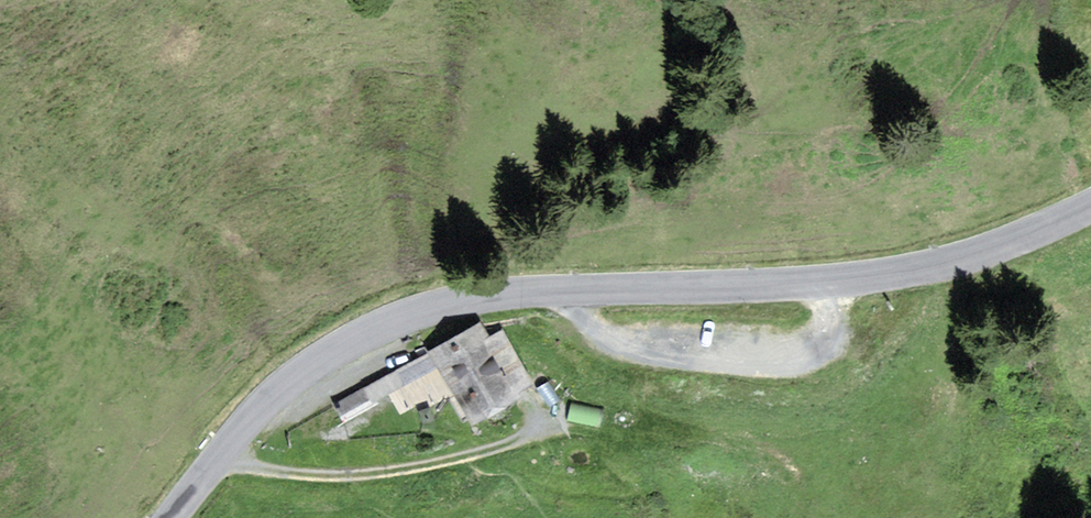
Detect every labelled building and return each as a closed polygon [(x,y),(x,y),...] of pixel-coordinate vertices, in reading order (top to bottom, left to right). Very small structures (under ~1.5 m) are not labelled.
[(481,326),(434,354),(455,389),(473,418),(532,383),(502,332),(489,340),(481,326)] [(390,394),(402,416),(455,389),(434,354),(339,404),(346,417),(390,394)]
